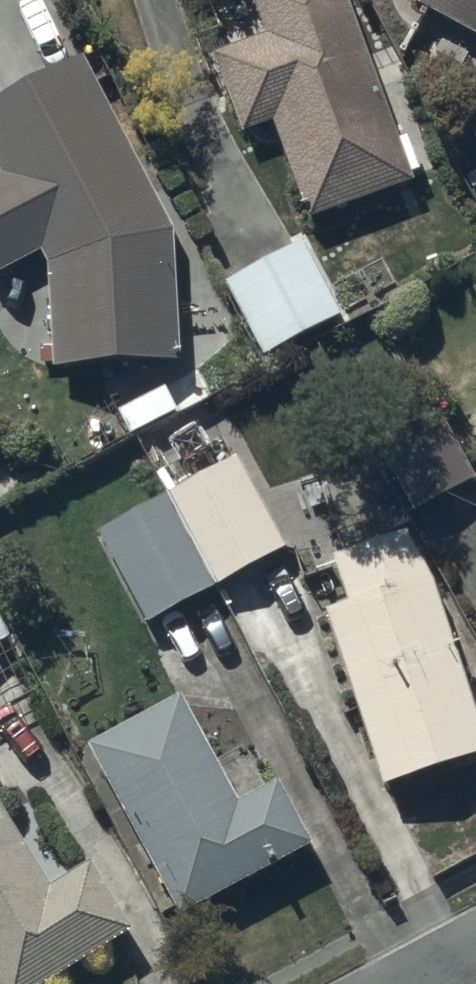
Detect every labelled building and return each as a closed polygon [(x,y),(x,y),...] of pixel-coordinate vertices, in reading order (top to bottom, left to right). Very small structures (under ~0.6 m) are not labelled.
[(212,53),(239,134),(273,122),(306,222),(414,186),(352,0),(259,0),(271,34),(212,53)] [(418,8),(475,39),(475,0),(422,0),(418,8)] [(0,105),(0,172),(3,177),(0,178),(0,277),(41,256),(48,271),(51,371),(176,363),(173,230),(83,61),(0,105)] [(299,245),(224,285),(264,358),(338,318),(299,245)] [(373,443),(411,513),(471,481),(433,411),(373,443)] [(164,501),(212,586),(283,546),(236,461),(164,501)] [(212,586),(164,501),(102,537),(149,622),(212,586)] [(332,564),(350,609),(325,618),(389,789),(475,757),(475,717),(407,535),(332,564)] [(13,642),(0,619),(0,649),(13,642)] [(184,707),(96,751),(180,919),(313,852),(280,785),(235,807),(184,707)] [(134,934),(95,871),(55,895),(0,805),(0,983),(52,983),(134,934)]
